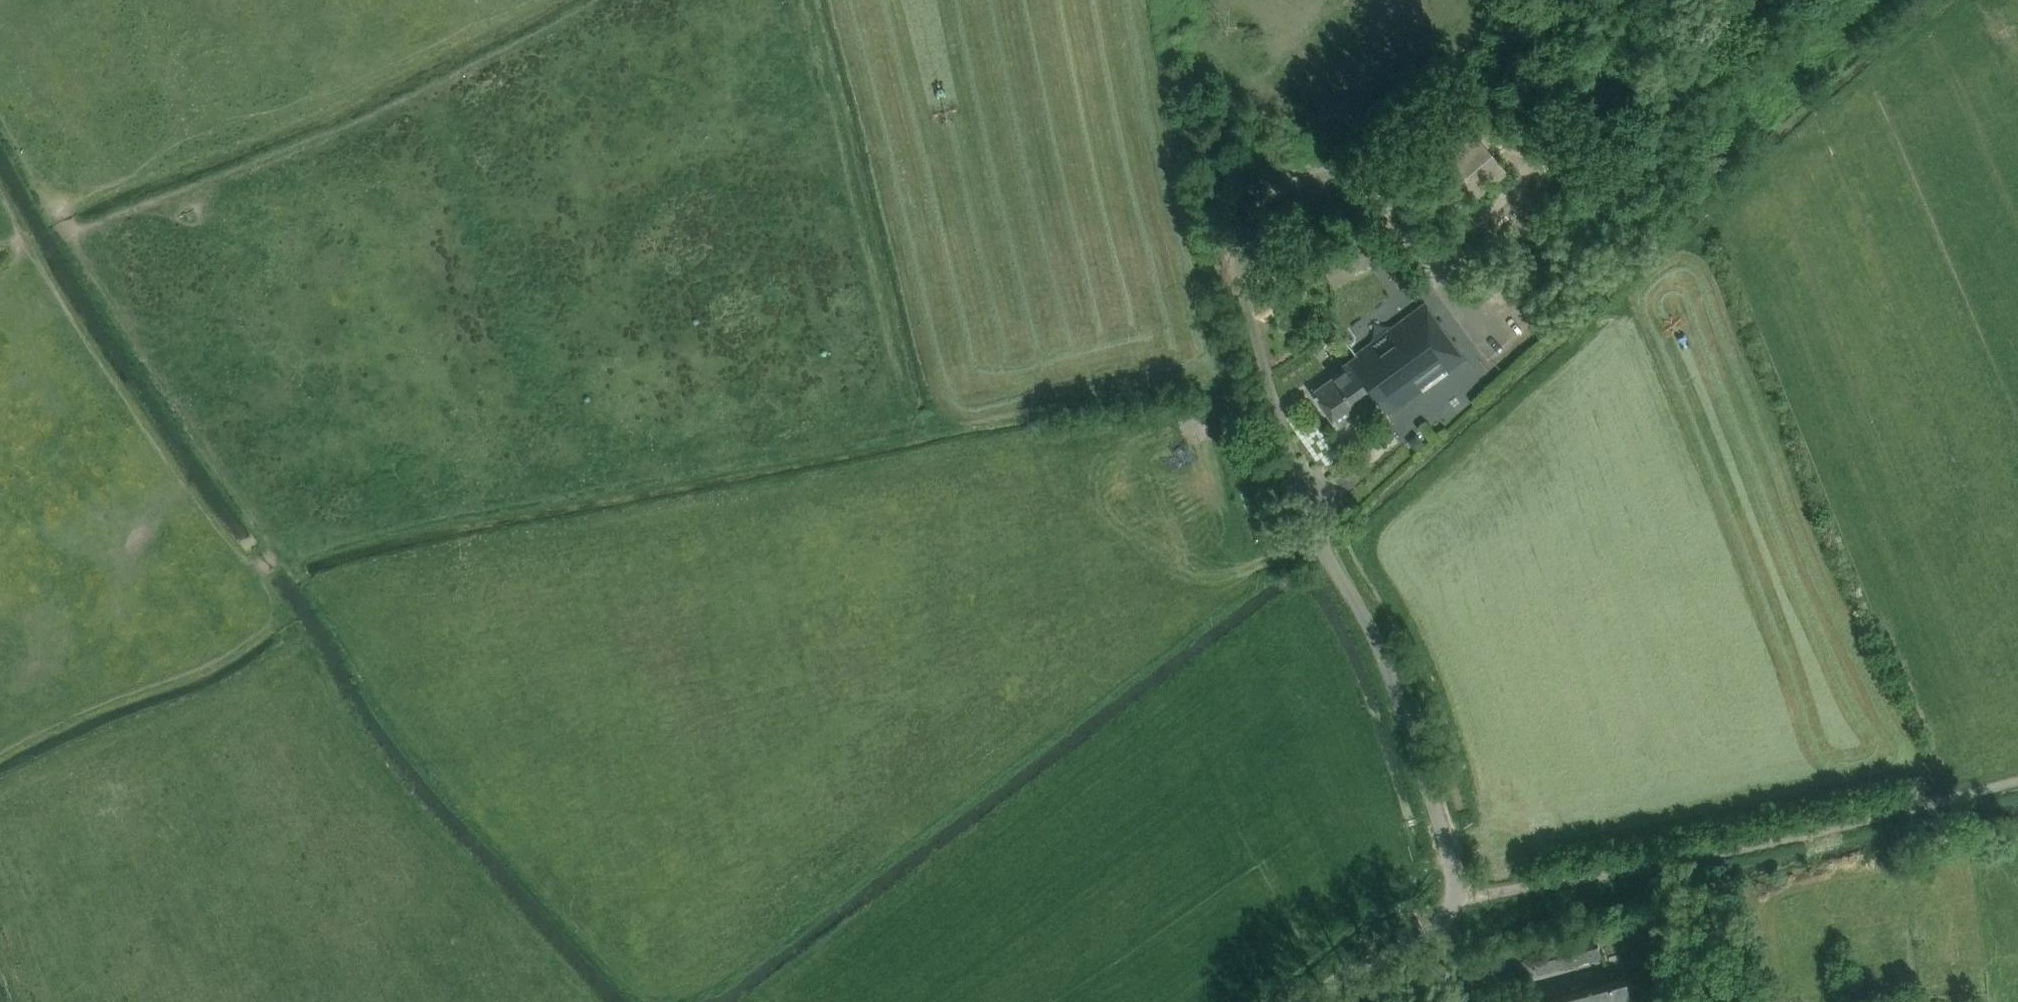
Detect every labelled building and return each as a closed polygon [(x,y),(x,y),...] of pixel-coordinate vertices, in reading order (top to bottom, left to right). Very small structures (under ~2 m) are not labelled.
[(1466,123),(1437,147),(1448,160),(1400,201),(1431,238),(1508,173),(1487,148),(1467,125),(1466,123)] [(1341,364),(1344,369),(1313,392),(1337,426),(1376,399),(1388,415),(1464,360),(1424,304),(1341,364)] [(1595,934),(1532,950),(1539,976),(1601,960),(1595,934)] [(1631,977),(1587,990),(1586,988),(1566,994),(1569,1001),(1638,1001),(1631,977)]
